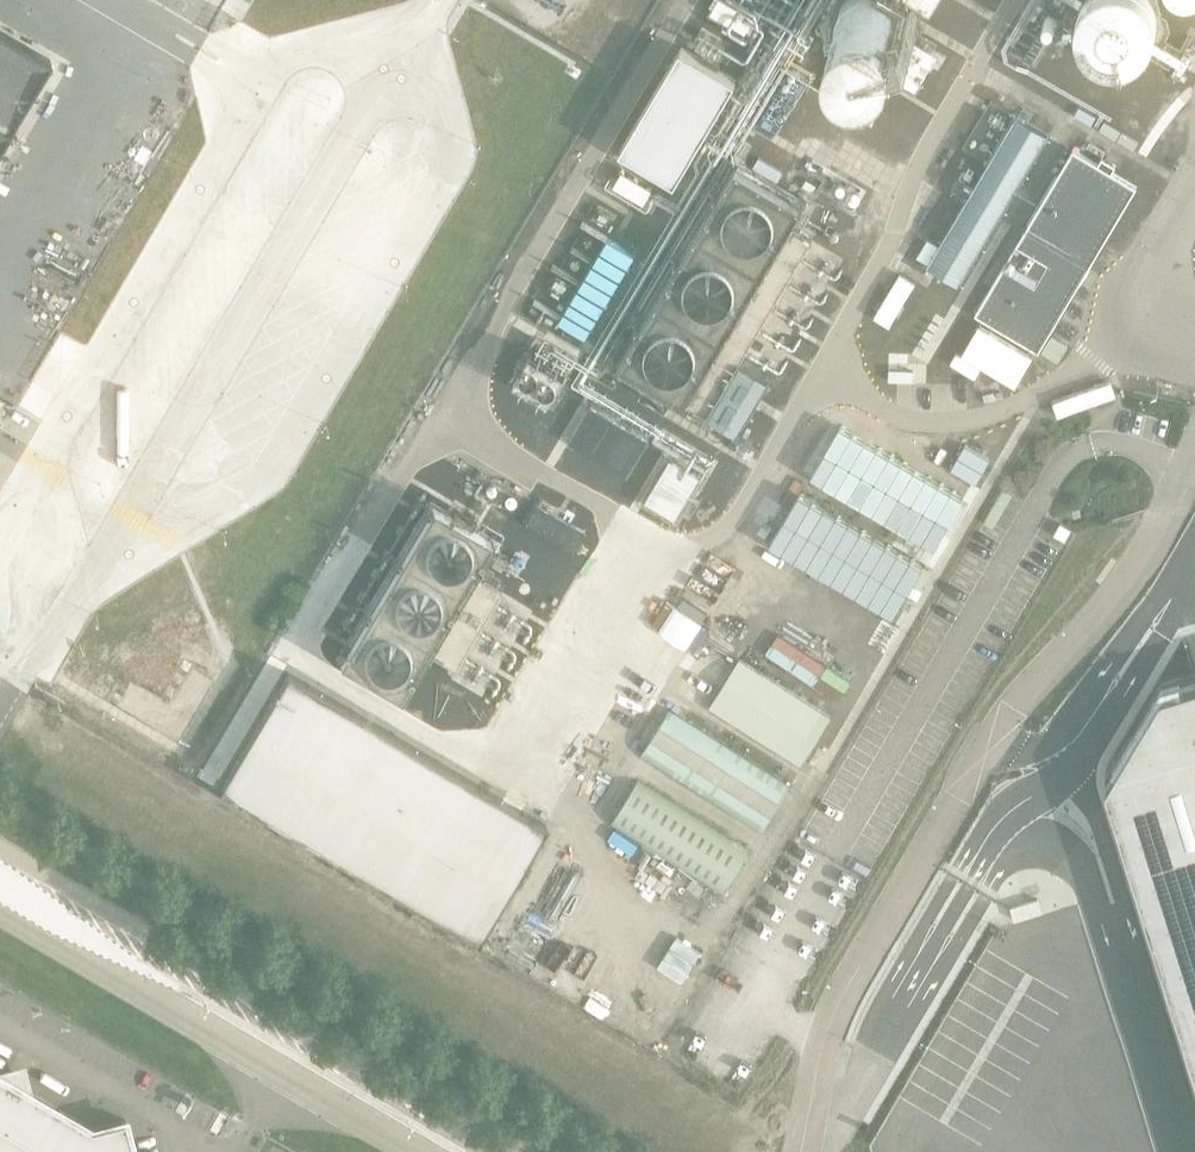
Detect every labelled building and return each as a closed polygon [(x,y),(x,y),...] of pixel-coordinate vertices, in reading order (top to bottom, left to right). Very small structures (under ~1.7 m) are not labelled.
[(894,26),(893,20),(892,15),(889,9),(885,5),(880,2),(876,0),(855,0),(851,2),(846,5),(842,9),(839,15),(837,20),(837,26),(837,32),(839,38),(842,43),(846,47),(851,51),(857,53),(862,55),(868,55),(874,53),(880,51),(885,47),(889,43),(892,38),(893,32),(894,26)] [(930,13),(936,0),(909,0),(930,13)] [(1150,32),(1149,26),(1148,20),(1145,14),(1140,9),(1135,4),(1130,1),(1127,0),(1103,0),(1098,3),(1093,6),(1088,11),(1084,17),(1082,23),(1081,29),(1081,36),(1082,42),(1085,48),(1088,54),(1093,59),(1098,62),(1104,65),(1110,67),(1117,67),(1124,66),(1130,64),(1135,61),(1140,56),(1145,51),(1148,45),(1149,39),(1150,32)] [(51,59),(0,30),(0,145),(51,59)] [(675,182),(736,79),(681,47),(620,149),(675,182)] [(256,149),(288,169),(317,125),(285,104),(256,149)] [(1017,116),(930,265),(962,285),(1051,135),(1017,116)] [(1073,150),(975,314),(1039,352),(1137,187),(1073,150)] [(844,212),(863,178),(831,161),(813,194),(844,212)] [(623,363),(689,402),(807,204),(741,165),(623,363)] [(624,169),(613,187),(644,205),(654,187),(624,169)] [(608,238),(559,320),(586,336),(635,255),(608,238)] [(890,322),(915,281),(902,273),(877,314),(890,322)] [(54,332),(0,303),(0,432),(54,332)] [(970,333),(948,319),(908,383),(931,397),(970,333)] [(1034,360),(983,330),(969,353),(1020,384),(1034,360)] [(707,421),(735,437),(767,383),(739,367),(707,421)] [(1109,382),(1054,402),(1058,416),(1087,406),(1114,396),(1109,382)] [(590,407),(568,444),(627,478),(648,441),(590,407)] [(678,515),(703,473),(666,451),(641,493),(678,515)] [(495,538),(427,500),(336,667),(402,703),(430,652),(466,671),(504,601),(470,583),(495,538)] [(576,549),(587,526),(536,500),(524,523),(576,549)] [(852,709),(885,640),(760,579),(730,641),(808,679),(805,686),(852,709)] [(577,667),(627,695),(649,655),(626,642),(616,660),(589,646),(577,667)] [(742,661),(711,710),(802,767),(833,718),(742,661)] [(286,671),(218,788),(421,907),(478,940),(546,824),(286,671)] [(1107,786),(1194,1070),(1194,684),(1183,688),(1178,689),(1177,685),(1165,689),(1107,786)] [(673,711),(643,758),(763,832),(791,787),(673,711)] [(639,784),(613,827),(724,895),(750,851),(639,784)] [(1038,899),(1011,907),(1015,920),(1042,911),(1038,899)] [(0,1075),(0,1151),(134,1151),(126,1119),(92,1128),(22,1087),(26,1080),(12,1071),(7,1079),(0,1075)]
